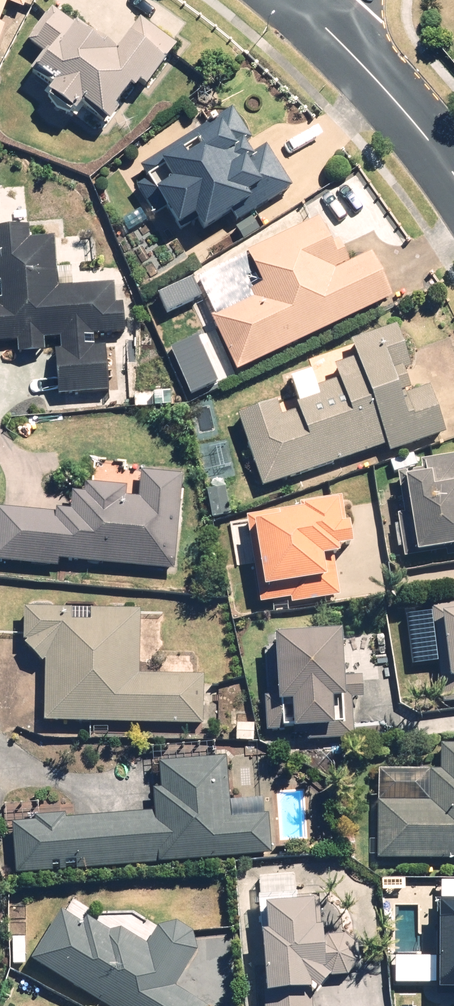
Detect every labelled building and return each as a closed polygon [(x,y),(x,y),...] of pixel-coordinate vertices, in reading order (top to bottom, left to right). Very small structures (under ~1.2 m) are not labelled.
[(26,0),(0,0),(0,21),(5,9),(21,15),(26,0)] [(143,93),(175,45),(134,18),(114,48),(51,7),(26,46),(40,55),(27,76),(30,77),(23,87),(74,120),(79,111),(105,128),(132,86),(143,93)] [(290,190),(264,148),(250,157),(244,147),(253,141),(231,107),(211,119),(215,125),(199,134),(197,130),(125,175),(150,216),(160,210),(173,231),(190,220),(199,235),(214,226),(218,234),(290,190)] [(210,319),(236,374),(392,300),(369,252),(347,262),(337,241),(328,245),(316,219),(243,253),(258,284),(242,292),(247,301),(210,319)] [(17,342),(18,357),(42,357),(41,340),(51,339),(53,396),(105,395),(103,350),(92,351),(91,338),(123,336),(122,306),(110,306),(110,289),(73,291),(72,271),(53,272),(52,238),(28,239),(28,228),(0,229),(0,342),(17,342)] [(273,401),(231,417),(259,493),(381,448),(384,457),(445,434),(427,385),(410,392),(404,374),(411,371),(394,326),(348,344),(354,360),(331,369),(335,380),(320,386),(312,364),(284,375),(294,403),(288,405),(292,416),(280,420),(273,401)] [(419,464),(421,474),(388,480),(402,560),(453,551),(453,458),(419,464)] [(180,477),(137,474),(136,500),(122,500),(123,488),(81,485),(81,495),(69,494),(67,513),(0,509),(0,562),(174,571),(180,477)] [(296,513),(244,521),(256,606),(286,601),(287,608),(341,600),(335,555),(348,553),(341,500),(295,507),(296,513)] [(138,614),(20,611),(20,643),(44,669),(43,721),(200,725),(201,677),(137,675),(138,614)] [(430,617),(441,706),(453,705),(453,614),(430,617)] [(338,703),(337,638),(270,640),(272,707),(288,706),(289,731),(328,730),(328,704),(338,703)] [(374,861),(453,863),(453,746),(439,745),(437,772),(375,772),(374,861)] [(42,869),(269,859),(267,819),(226,821),(223,761),(152,764),(155,814),(34,819),(34,825),(10,826),(12,877),(42,876),(42,869)] [(437,901),(436,956),(393,955),(392,984),(433,986),(433,994),(453,994),(453,902),(437,901)] [(354,939),(310,933),(310,909),(263,908),(263,1005),(314,1005),(314,994),(361,964),(354,939)] [(28,963),(100,1005),(204,1005),(174,988),(196,951),(188,930),(154,930),(144,946),(115,929),(112,935),(84,918),(78,928),(56,915),(28,963)]
